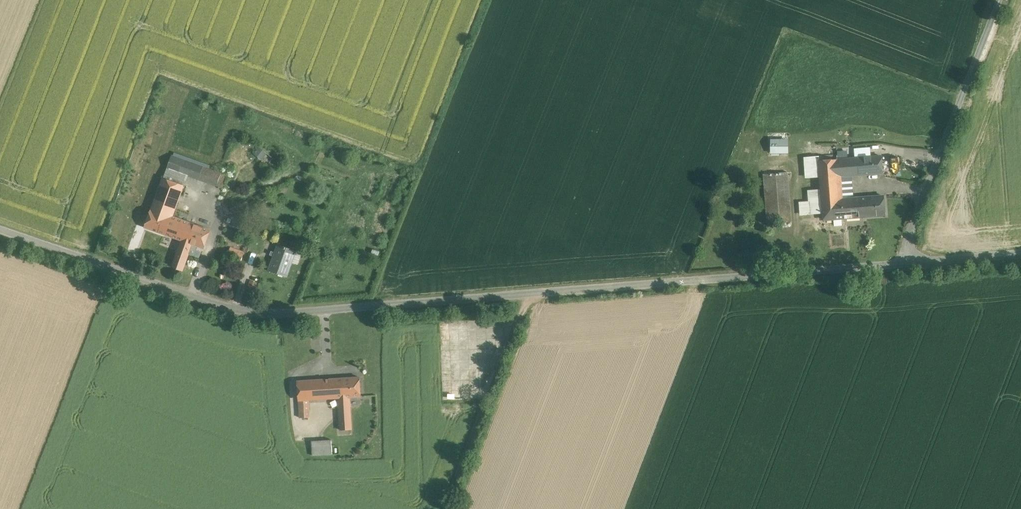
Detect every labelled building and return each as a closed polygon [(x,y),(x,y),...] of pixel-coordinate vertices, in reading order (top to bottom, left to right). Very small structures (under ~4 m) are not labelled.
[(789,152),(788,138),(769,138),(770,153),(789,152)] [(259,146),(254,153),(269,164),(275,157),(259,146)] [(209,169),(171,156),(167,168),(187,175),(205,181),(209,169)] [(867,157),(820,161),(824,219),(868,215),(867,196),(842,198),(841,176),(869,174),(867,158),(867,157)] [(880,157),(867,158),(869,174),(882,173),(880,157)] [(187,175),(167,168),(163,179),(183,186),(187,175)] [(227,176),(209,169),(205,181),(223,188),(227,176)] [(775,169),(775,174),(765,175),(768,224),(792,223),(789,173),(780,174),(780,169),(775,169)] [(194,225),(172,217),(183,186),(163,179),(145,227),(182,240),(188,242),(194,225)] [(883,195),(867,196),(868,215),(885,214),(883,195)] [(210,231),(194,225),(188,242),(192,243),(204,248),(210,231)] [(182,240),(173,267),(182,270),(192,243),(188,242),(182,240)] [(296,251),(278,244),(268,271),(287,277),(296,251)] [(244,253),(230,248),(227,256),(241,261),(244,253)] [(248,287),(256,289),(258,282),(251,279),(248,287)] [(359,378),(343,379),(344,398),(350,398),(360,397),(359,378)] [(343,379),(324,380),(325,399),(339,398),(344,398),(343,379)] [(324,380),(299,381),(300,417),(310,417),(309,399),(325,399),(324,380)] [(344,398),(339,398),(341,429),(351,429),(350,398),(344,398)] [(332,440),(312,440),(313,455),(333,454),(332,440)]
